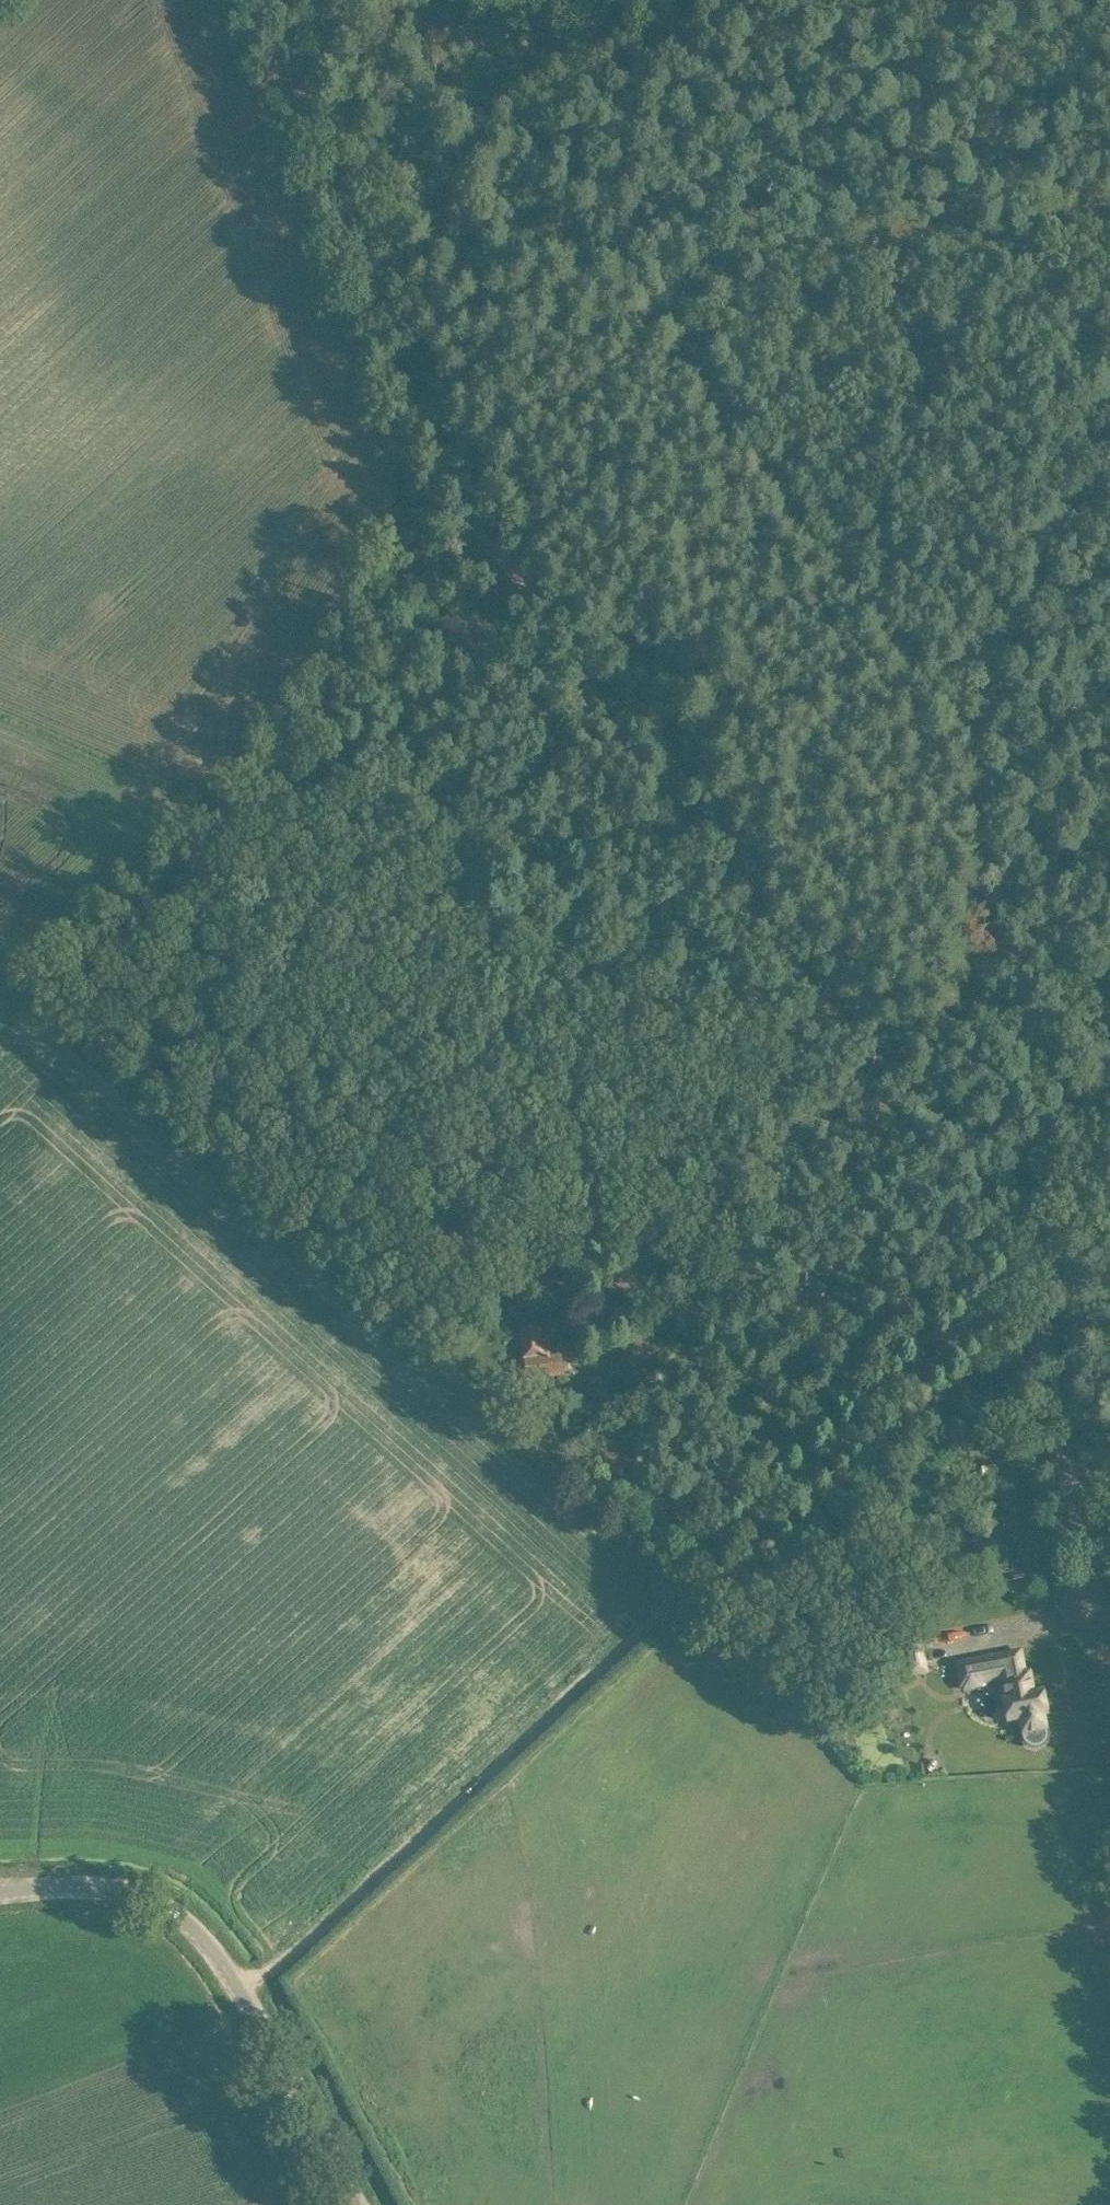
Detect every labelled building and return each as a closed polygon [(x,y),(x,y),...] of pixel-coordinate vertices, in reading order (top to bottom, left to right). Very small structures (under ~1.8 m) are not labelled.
[(557,1356),(550,1357),(547,1340),(542,1340),(540,1327),(520,1329),(526,1380),(565,1375),(562,1347),(556,1348),(557,1356)] [(941,1543),(938,1549),(946,1553),(949,1546),(941,1543)] [(872,1627),(849,1632),(852,1643),(871,1639),(875,1638),(875,1637),(872,1627)] [(894,1637),(903,1679),(928,1674),(920,1632),(894,1637)] [(1020,1651),(954,1664),(959,1690),(962,1689),(962,1692),(984,1688),(983,1685),(1001,1681),(1004,1697),(1001,1698),(1006,1725),(1018,1723),(1021,1737),(1023,1743),(1032,1746),(1037,1747),(1042,1744),(1045,1740),(1047,1735),(1045,1725),(1044,1716),(1047,1715),(1042,1691),(1034,1693),(1030,1672),(1025,1673),(1020,1651)]
